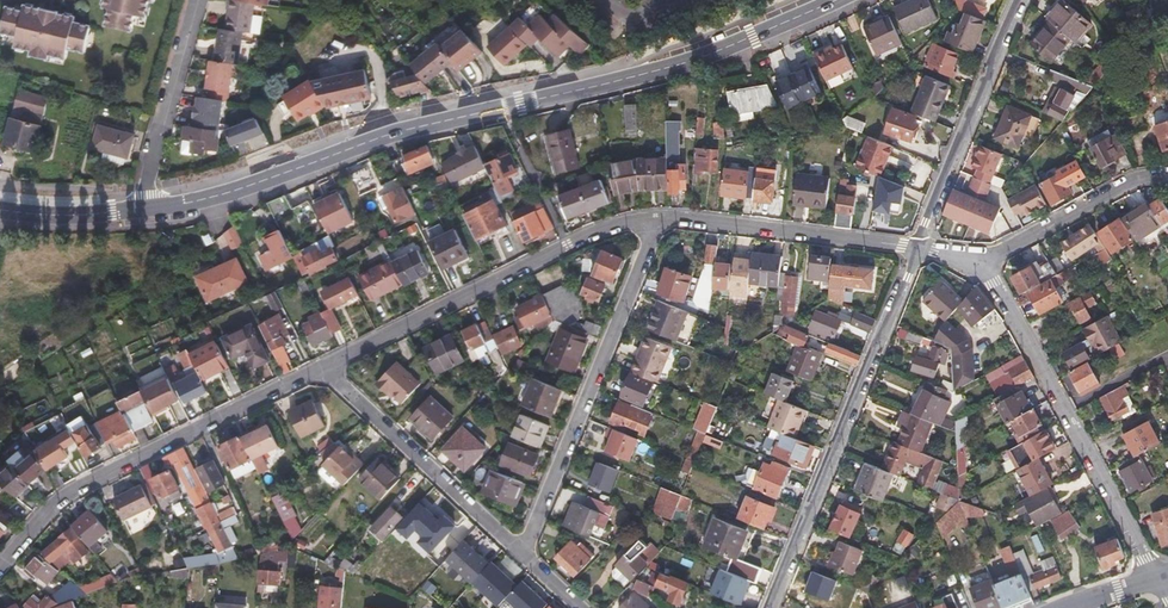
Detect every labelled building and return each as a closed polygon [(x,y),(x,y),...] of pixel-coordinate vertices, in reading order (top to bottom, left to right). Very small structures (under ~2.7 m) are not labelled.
[(99,9),(106,10),(102,27),(127,33),(131,17),(140,19),(145,0),(101,0),(99,9)] [(894,11),(906,34),(937,19),(928,0),(916,0),(903,6),(894,11)] [(971,2),(966,0),(956,0),(962,12),(966,13),(985,20),(989,9),(982,7),(980,11),(970,6),(971,2)] [(255,4),(228,1),(226,11),(229,11),(227,30),(244,33),(260,35),(262,17),(254,16),(255,4)] [(982,7),(971,2),(970,6),(980,11),(982,7)] [(1048,20),(1052,23),(1072,40),(1077,44),(1092,26),(1064,2),(1056,11),(1048,20)] [(70,23),(71,17),(21,6),(20,11),(2,7),(0,17),(0,35),(13,38),(11,48),(26,52),(25,56),(44,60),(45,56),(61,60),(64,49),(80,53),(86,27),(70,23)] [(1147,18),(1143,6),(1129,12),(1134,23),(1147,18)] [(1046,18),(1048,20),(1056,11),(1053,9),(1046,18)] [(538,39),(556,57),(566,46),(573,53),(585,41),(553,12),(543,22),(537,17),(527,27),(518,19),(509,27),(510,28),(527,45),(530,48),(538,39)] [(985,20),(966,13),(962,26),(958,24),(954,34),(949,33),(946,41),(973,52),(986,21),(985,20)] [(902,43),(890,18),(886,20),(884,16),(873,21),(875,25),(877,28),(866,33),(877,55),(902,43)] [(1072,40),(1052,23),(1032,48),(1052,64),(1072,40)] [(1153,33),(1155,39),(1167,35),(1167,27),(1153,33)] [(527,45),(510,28),(489,49),(506,66),(527,45)] [(235,64),(240,65),(244,33),(227,30),(220,30),(217,61),(235,64)] [(452,63),(460,73),(483,54),(462,31),(441,49),(452,63)] [(1153,39),(1149,32),(1146,33),(1141,38),(1146,42),(1153,39)] [(452,63),(441,49),(436,44),(410,66),(411,67),(419,77),(425,84),(452,63)] [(815,59),(829,88),(856,76),(842,47),(832,51),(815,59)] [(928,69),(955,80),(958,73),(955,71),(961,56),(938,47),(928,69)] [(814,56),(815,59),(832,51),(830,48),(814,56)] [(411,67),(410,66),(400,54),(396,57),(407,70),(411,67)] [(235,64),(217,61),(212,61),(208,89),(212,90),(210,99),(229,102),(235,64)] [(1095,87),(1108,72),(1100,66),(1091,76),(1087,80),(1095,87)] [(788,108),(822,92),(810,67),(776,84),(788,108)] [(325,106),(327,109),(370,100),(365,69),(311,82),(325,106)] [(1072,90),(1062,86),(1053,107),(1048,105),(1044,113),(1065,121),(1073,112),(1095,87),(1091,85),(1073,77),(1052,70),(1049,78),(1077,89),(1072,90)] [(1091,85),(1095,87),(1087,80),(1091,76),(1076,71),(1073,77),(1091,85)] [(392,84),(399,96),(425,90),(423,86),(425,84),(419,77),(392,84)] [(913,113),(936,122),(950,87),(927,78),(913,113)] [(325,106),(311,82),(310,81),(283,97),(285,100),(291,111),(297,120),(308,113),(315,108),(317,112),(325,106)] [(877,99),(884,92),(880,82),(871,86),(875,95),(877,99)] [(778,107),(768,87),(729,95),(734,116),(778,107)] [(6,144),(32,150),(36,152),(49,97),(20,90),(6,144)] [(200,98),(199,107),(197,107),(195,118),(197,118),(195,127),(218,131),(221,131),(225,102),(200,98)] [(284,116),(291,111),(285,100),(277,105),(284,116)] [(1034,118),(1010,108),(998,139),(1022,149),(1034,118)] [(915,143),(919,131),(914,130),(917,123),(919,117),(896,110),(888,135),(915,143)] [(640,138),(639,117),(632,117),(632,138),(640,138)] [(849,117),(844,121),(848,129),(857,120),(849,117)] [(257,120),(226,132),(231,145),(263,133),(257,120)] [(867,124),(857,120),(848,129),(852,130),(857,132),(863,134),(867,124)] [(669,190),(669,194),(681,195),(681,189),(688,190),(688,171),(680,171),(680,147),(682,147),(682,121),(668,122),(668,147),(668,156),(669,190)] [(1060,125),(1066,135),(1069,133),(1067,128),(1068,127),(1065,121),(1060,125)] [(727,139),(725,123),(714,125),(717,141),(727,139)] [(1156,126),(1161,139),(1166,138),(1167,147),(1167,123),(1156,126)] [(100,126),(94,150),(107,153),(106,159),(128,164),(129,158),(131,158),(136,135),(100,126)] [(195,127),(187,126),(183,154),(192,155),(193,151),(206,154),(207,150),(218,151),(220,139),(217,138),(218,131),(195,127)] [(734,126),(727,128),(729,138),(736,137),(734,126)] [(1115,157),(1125,152),(1118,138),(1114,139),(1110,131),(1089,142),(1103,169),(1114,164),(1113,162),(1117,160),(1115,157)] [(564,134),(572,171),(579,170),(572,133),(564,134)] [(572,171),(564,134),(550,137),(557,174),(572,171)] [(44,136),(41,149),(48,152),(51,138),(44,136)] [(893,147),(871,138),(859,167),(882,177),(893,147)] [(996,174),(1004,153),(974,141),(962,171),(973,176),(969,186),(989,194),(993,183),(1002,186),(1005,178),(996,174)] [(406,168),(431,157),(425,145),(403,155),(406,161),(404,162),(406,168)] [(1026,163),(1029,167),(1047,150),(1042,145),(1025,163),(1026,163)] [(448,159),(448,160),(438,166),(447,185),(458,179),(457,178),(483,165),(473,146),(448,159)] [(498,190),(510,186),(501,167),(512,161),(505,147),(482,158),(488,171),(486,172),(493,185),(495,184),(498,190)] [(695,152),(692,184),(696,185),(697,175),(704,176),(704,173),(718,174),(720,154),(695,152)] [(1127,155),(1125,152),(1115,157),(1117,160),(1127,155)] [(669,190),(668,156),(641,157),(641,161),(642,190),(669,190)] [(390,161),(396,173),(405,168),(400,157),(390,161)] [(428,182),(441,176),(436,167),(438,166),(434,157),(428,160),(434,172),(425,176),(428,182)] [(1086,175),(1079,160),(1061,170),(1062,173),(1043,183),(1054,204),(1073,194),(1069,185),(1086,175)] [(611,165),(617,194),(642,190),(641,161),(611,165)] [(368,167),(351,175),(359,191),(376,183),(368,167)] [(758,175),(755,198),(773,201),(777,171),(759,169),(758,175)] [(725,171),(722,196),(747,199),(751,174),(725,171)] [(493,185),(486,172),(475,177),(482,191),(493,185)] [(754,200),(755,198),(758,175),(751,174),(747,199),(754,200)] [(806,202),(826,204),(829,179),(797,175),(793,204),(805,206),(806,202)] [(441,176),(428,182),(433,192),(446,186),(441,176)] [(893,200),(904,202),(907,182),(880,177),(872,224),(889,227),(893,200)] [(584,187),(590,209),(612,203),(607,181),(584,187)] [(1008,197),(1019,218),(1047,203),(1036,183),(1008,197)] [(834,226),(852,228),(858,186),(851,185),(849,195),(838,194),(834,226)] [(956,185),(943,216),(990,235),(1001,210),(998,209),(1001,201),(984,194),(983,197),(968,191),(968,190),(956,185)] [(590,209),(584,187),(562,193),(568,215),(590,209)] [(416,213),(406,192),(400,195),(398,190),(384,196),(396,222),(416,213)] [(314,209),(328,236),(353,224),(339,196),(331,200),(325,203),(314,209)] [(461,212),(473,236),(503,221),(491,197),(461,212)] [(551,227),(538,199),(520,208),(521,210),(508,217),(520,243),(551,227)] [(1161,199),(1149,206),(1162,226),(1165,232),(1167,230),(1167,209),(1161,199)] [(1148,207),(1146,203),(1121,219),(1135,240),(1136,242),(1162,226),(1149,206),(1148,207)] [(1121,219),(1120,217),(1096,233),(1111,256),(1135,240),(1121,219)] [(290,248),(278,223),(277,221),(263,228),(269,241),(266,243),(272,257),(290,248)] [(427,236),(439,260),(450,254),(452,258),(465,252),(451,224),(427,236)] [(1096,246),(1093,243),(1097,241),(1086,225),(1068,237),(1067,237),(1058,243),(1071,263),(1096,246)] [(237,226),(224,230),(230,249),(243,245),(237,226)] [(380,240),(388,236),(385,230),(377,234),(379,238),(380,240)] [(616,279),(624,258),(614,253),(620,240),(608,244),(605,250),(597,271),(616,279)] [(715,261),(718,241),(709,240),(706,262),(692,301),(709,307),(712,286),(715,261)] [(272,257),(266,243),(258,247),(264,261),(272,257)] [(389,257),(402,283),(427,270),(414,245),(389,257)] [(304,278),(312,275),(310,271),(335,259),(330,248),(318,254),(316,250),(304,256),(302,253),(294,257),(304,278)] [(779,282),(780,270),(782,253),(754,249),(754,253),(753,257),(750,279),(779,282)] [(1105,249),(1096,254),(1103,267),(1113,262),(1105,249)] [(745,256),(746,251),(736,250),(731,291),(748,294),(750,279),(753,257),(745,256)] [(439,260),(441,264),(452,258),(450,254),(439,260)] [(832,257),(814,254),(811,276),(830,278),(832,257)] [(402,283),(389,257),(388,255),(356,271),(371,299),(402,283)] [(1048,263),(1056,276),(1064,272),(1056,258),(1048,263)] [(228,263),(240,287),(249,283),(236,259),(228,263)] [(715,261),(712,286),(727,288),(730,263),(715,261)] [(829,297),(844,304),(847,284),(872,286),(872,279),(874,279),(875,265),(833,261),(829,297)] [(1036,262),(1030,266),(1033,271),(1039,268),(1036,262)] [(240,287),(228,263),(197,280),(209,303),(240,287)] [(1029,291),(1040,285),(1050,279),(1056,276),(1048,263),(1039,268),(1033,271),(1030,266),(1019,271),(1020,273),(1013,277),(1022,295),(1027,292),(1029,291)] [(669,264),(658,288),(685,298),(695,275),(669,264)] [(779,282),(778,286),(785,287),(782,311),(792,312),(798,275),(786,273),(787,271),(780,270),(779,282)] [(1056,276),(1050,279),(1040,285),(1041,288),(1031,293),(1029,291),(1027,292),(1031,301),(1034,300),(1042,315),(1057,306),(1050,293),(1059,288),(1056,281),(1059,280),(1056,276)] [(357,295),(349,277),(321,290),(329,308),(357,295)] [(599,297),(604,284),(592,279),(587,292),(599,297)] [(543,295),(554,316),(582,300),(571,280),(543,295)] [(959,308),(964,303),(942,282),(923,301),(945,322),(948,320),(959,308)] [(992,307),(978,289),(964,303),(959,308),(976,325),(992,307)] [(284,304),(277,290),(269,294),(276,308),(284,304)] [(543,295),(541,292),(535,295),(536,298),(518,308),(522,314),(514,318),(519,328),(533,321),(537,324),(538,323),(542,330),(547,324),(554,316),(543,295)] [(1080,324),(1090,319),(1084,308),(1094,302),(1090,295),(1070,305),(1080,324)] [(684,309),(657,298),(645,326),(672,337),(684,309)] [(341,329),(332,310),(327,312),(326,309),(321,312),(327,325),(331,333),(341,329)] [(809,332),(811,333),(833,342),(843,320),(818,309),(809,332)] [(872,330),(877,318),(861,311),(858,310),(852,323),(872,331),(872,330)] [(284,374),(292,370),(288,362),(292,360),(284,344),(287,343),(284,336),(289,333),(279,315),(259,325),(284,374)] [(773,330),(780,326),(781,317),(774,317),(773,330)] [(1106,317),(1083,330),(1089,341),(1092,340),(1094,345),(1099,355),(1121,343),(1106,317)] [(493,334),(485,318),(458,332),(473,360),(479,356),(481,356),(476,345),(482,342),(494,336),(493,334)] [(603,325),(588,318),(583,328),(587,330),(600,335),(603,325)] [(786,322),(791,325),(800,328),(803,321),(794,318),(786,322)] [(951,347),(964,340),(948,320),(945,322),(941,327),(934,340),(935,340),(948,346),(951,347)] [(314,332),(309,321),(301,325),(307,335),(314,332)] [(583,328),(564,321),(549,357),(575,368),(588,339),(585,337),(587,330),(583,328)] [(773,330),(779,333),(786,322),(780,326),(773,330)] [(512,324),(493,334),(494,336),(502,351),(521,341),(512,324)] [(331,333),(327,325),(314,332),(307,335),(313,347),(333,337),(331,333)] [(800,328),(791,325),(786,336),(800,342),(806,344),(811,333),(809,332),(800,328)] [(257,366),(269,360),(253,328),(225,341),(234,359),(250,351),(257,366)] [(924,336),(909,330),(906,338),(920,344),(921,341),(924,336)] [(437,370),(463,357),(451,333),(425,346),(437,370)] [(931,338),(924,336),(921,341),(929,344),(931,338)] [(630,370),(656,380),(668,349),(643,338),(630,370)] [(948,346),(935,340),(934,344),(947,349),(948,346)] [(964,340),(951,347),(953,382),(953,390),(968,383),(964,350),(969,349),(969,348),(965,340),(964,340)] [(1062,351),(1071,367),(1092,357),(1083,340),(1062,351)] [(491,359),(482,342),(476,345),(481,356),(479,356),(483,364),(491,359)] [(494,342),(487,345),(500,374),(507,367),(494,342)] [(788,369),(812,379),(823,351),(806,344),(800,342),(788,369)] [(859,362),(863,354),(833,342),(830,350),(859,362)] [(230,367),(218,344),(191,357),(199,375),(202,381),(230,367)] [(947,349),(934,344),(928,357),(914,351),(909,362),(923,368),(922,370),(933,374),(943,353),(944,354),(947,349)] [(1117,347),(1109,351),(1115,361),(1123,356),(1117,347)] [(192,362),(186,350),(176,354),(183,367),(192,362)] [(1010,370),(1025,362),(1022,355),(984,374),(989,385),(1011,373),(1010,370)] [(388,388),(394,394),(401,401),(419,380),(395,359),(375,381),(385,391),(388,388)] [(1018,386),(1034,378),(1025,362),(1010,370),(1011,373),(1018,386)] [(165,370),(168,378),(179,373),(175,365),(165,370)] [(1069,376),(1079,393),(1087,389),(1089,393),(1099,387),(1097,383),(1088,366),(1080,370),(1069,376)] [(621,393),(642,402),(645,395),(650,397),(653,389),(649,387),(652,380),(630,371),(621,393)] [(766,392),(780,398),(787,401),(795,381),(774,372),(766,392)] [(202,381),(199,375),(176,386),(184,403),(205,393),(200,382),(202,381)] [(562,388),(536,377),(524,404),(551,415),(562,388)] [(953,390),(953,382),(943,378),(940,385),(944,387),(953,390)] [(179,400),(169,379),(143,392),(148,403),(154,416),(164,411),(162,409),(168,406),(179,400)] [(944,387),(940,385),(928,381),(914,415),(934,423),(942,426),(945,417),(942,416),(949,398),(941,395),(944,387)] [(1008,392),(1016,387),(1014,384),(1001,391),(1003,394),(1008,392)] [(392,397),(394,394),(388,388),(385,391),(392,397)] [(1128,398),(1122,388),(1098,401),(1110,424),(1121,417),(1123,421),(1137,414),(1128,398)] [(1087,389),(1079,393),(1081,397),(1089,393),(1087,389)] [(143,392),(141,390),(118,400),(124,411),(133,431),(141,428),(151,423),(143,405),(148,403),(143,392)] [(1007,423),(1011,421),(1031,410),(1021,392),(1011,398),(1008,392),(1003,394),(994,399),(998,405),(1007,423)] [(653,411),(614,395),(610,405),(616,407),(611,419),(622,424),(623,421),(640,428),(639,430),(643,432),(653,411)] [(411,417),(433,437),(452,416),(430,396),(411,417)] [(769,426),(785,432),(798,437),(808,410),(787,401),(780,398),(769,426)] [(291,410),(303,435),(325,425),(312,399),(291,410)] [(717,404),(708,401),(703,412),(706,414),(703,420),(699,418),(695,428),(697,429),(705,432),(712,416),(717,404)] [(606,417),(611,419),(616,407),(610,405),(606,417)] [(934,423),(914,415),(903,410),(897,425),(904,427),(898,443),(923,452),(934,423)] [(1031,410),(1011,421),(1019,436),(1041,425),(1032,410),(1031,410)] [(138,441),(133,431),(124,411),(98,424),(109,447),(115,444),(118,451),(138,441)] [(513,435),(538,445),(544,430),(548,431),(551,423),(523,412),(513,435)] [(109,447),(98,424),(97,422),(89,427),(81,413),(66,420),(72,433),(76,443),(80,442),(88,458),(109,447)] [(955,421),(945,417),(942,426),(955,432),(955,421)] [(965,428),(964,428),(963,418),(959,418),(955,420),(955,421),(955,432),(956,450),(966,445),(965,428)] [(603,457),(616,463),(626,438),(628,432),(600,420),(597,428),(604,431),(596,451),(604,455),(603,457)] [(1138,457),(1160,445),(1148,422),(1123,436),(1135,458),(1138,457)] [(241,438),(252,461),(256,471),(259,477),(269,472),(261,456),(279,446),(268,425),(253,432),(251,429),(239,435),(241,438)] [(463,426),(445,446),(459,458),(456,461),(464,468),(484,446),(463,426)] [(141,447),(148,443),(141,428),(133,431),(138,441),(141,447)] [(697,429),(686,456),(694,460),(701,441),(705,432),(697,429)] [(1046,429),(1008,449),(1018,468),(1036,459),(1056,448),(1046,429)] [(76,443),(72,433),(67,436),(65,432),(50,442),(52,446),(39,454),(48,472),(71,459),(66,451),(73,447),(73,446),(77,444),(76,443)] [(723,440),(705,432),(701,441),(719,448),(723,440)] [(798,437),(785,432),(782,443),(779,441),(774,454),(807,466),(815,444),(798,437)] [(216,450),(226,473),(231,471),(252,461),(241,438),(216,450)] [(941,460),(923,452),(898,443),(893,441),(882,469),(893,473),(897,475),(903,461),(922,469),(916,483),(929,488),(933,477),(941,460)] [(529,474),(538,454),(509,442),(501,462),(529,474)] [(964,453),(965,453),(965,450),(970,447),(969,443),(966,445),(956,450),(957,475),(965,471),(964,453)] [(344,483),(363,463),(350,450),(347,452),(340,444),(322,463),(344,483)] [(443,448),(456,461),(459,458),(445,446),(443,448)] [(185,448),(167,457),(171,466),(176,463),(207,526),(216,551),(185,558),(188,566),(191,565),(196,564),(220,560),(235,557),(220,524),(218,520),(185,448)] [(1008,449),(1005,450),(1015,470),(1018,468),(1008,449)] [(48,472),(39,454),(31,465),(23,458),(15,468),(20,473),(19,475),(31,488),(48,473),(48,472)] [(694,460),(686,456),(680,469),(688,473),(691,465),(694,460)] [(789,467),(765,457),(760,470),(754,467),(747,484),(753,486),(753,487),(777,497),(789,467)] [(1138,457),(1135,458),(1117,469),(1131,493),(1138,489),(1140,492),(1145,489),(1143,486),(1152,481),(1138,457)] [(380,499),(399,479),(377,459),(358,479),(380,499)] [(1036,459),(1018,468),(1015,470),(1029,496),(1047,486),(1049,485),(1036,459)] [(606,488),(614,468),(596,460),(587,481),(606,488)] [(256,471),(252,461),(231,471),(235,481),(256,471)] [(853,488),(857,490),(867,463),(863,461),(853,488)] [(224,485),(214,462),(198,470),(209,492),(224,485)] [(857,490),(882,500),(893,473),(882,469),(867,463),(857,490)] [(31,488),(19,475),(9,464),(0,475),(0,484),(19,500),(31,489),(31,488)] [(151,465),(143,469),(149,482),(153,481),(161,497),(164,504),(170,501),(168,496),(181,490),(173,470),(157,478),(151,465)] [(329,499),(326,493),(337,487),(325,467),(295,485),(306,504),(308,503),(307,500),(317,494),(319,499),(320,498),(322,503),(329,499)] [(524,481),(494,468),(485,489),(515,502),(524,481)] [(958,487),(958,499),(972,492),(969,486),(967,486),(966,470),(965,471),(957,475),(958,487)] [(65,488),(66,487),(59,473),(51,478),(59,493),(65,488)] [(958,487),(933,477),(929,488),(942,493),(952,497),(958,499),(958,487)] [(149,482),(143,485),(154,506),(159,503),(149,482)] [(154,506),(143,485),(115,500),(125,521),(154,506)] [(1047,486),(1029,496),(1015,502),(1020,512),(1028,508),(1037,526),(1039,525),(1066,510),(1064,507),(1059,510),(1047,486)] [(670,517),(680,494),(665,487),(663,493),(672,497),(664,515),(670,518),(670,517)] [(164,504),(161,497),(159,498),(162,503),(163,503),(166,509),(172,506),(170,503),(184,496),(181,490),(168,496),(170,501),(164,504)] [(231,499),(228,492),(222,496),(224,502),(231,499)] [(296,516),(284,493),(271,499),(291,539),(299,531),(296,525),(296,516)] [(672,497),(663,493),(661,498),(658,497),(656,502),(659,503),(655,511),(664,515),(672,497)] [(952,497),(942,493),(936,507),(947,511),(952,497)] [(308,515),(324,506),(322,503),(320,498),(319,499),(317,494),(307,500),(308,503),(306,504),(302,506),(308,515)] [(605,501),(587,494),(583,504),(601,511),(605,501)] [(690,498),(680,494),(670,517),(683,522),(687,513),(684,512),(690,498)] [(739,518),(763,529),(773,507),(747,497),(739,518)] [(965,517),(958,499),(947,511),(943,515),(935,523),(942,540),(961,522),(964,531),(970,528),(965,517)] [(983,510),(958,499),(965,517),(985,515),(983,510)] [(562,523),(587,533),(591,523),(602,527),(612,504),(605,501),(601,511),(583,504),(572,500),(562,523)] [(831,528),(850,536),(856,520),(860,511),(841,504),(831,528)] [(379,542),(400,520),(390,510),(369,533),(379,542)] [(1071,511),(1052,521),(1061,540),(1080,531),(1071,511)] [(1151,515),(1160,548),(1167,546),(1167,511),(1151,515)] [(929,520),(935,523),(943,515),(938,512),(929,520)] [(237,518),(235,513),(218,520),(220,524),(237,518)] [(82,541),(96,558),(102,553),(96,546),(108,536),(93,516),(74,531),(82,541)] [(403,520),(395,529),(406,539),(414,531),(403,520)] [(745,550),(744,550),(743,549),(750,532),(720,520),(709,547),(740,560),(741,559),(745,550)] [(866,524),(856,520),(850,536),(860,540),(866,524)] [(0,523),(0,545),(6,538),(3,535),(8,530),(0,523)] [(903,544),(909,530),(899,526),(893,539),(903,544)] [(74,531),(74,530),(70,534),(79,544),(82,541),(74,531)] [(69,552),(80,564),(89,555),(79,544),(70,534),(61,542),(62,543),(69,552)] [(644,566),(645,565),(655,554),(638,537),(614,563),(615,564),(610,569),(611,575),(622,585),(629,577),(642,564),(644,566)] [(294,545),(303,549),(306,543),(305,543),(297,539),(294,545)] [(576,573),(591,556),(594,553),(580,540),(577,544),(571,539),(556,555),(576,573)] [(1112,541),(1093,546),(1100,568),(1111,564),(1109,559),(1120,556),(1115,540),(1112,541)] [(416,558),(420,561),(426,554),(412,541),(400,554),(411,563),(416,558)] [(838,542),(828,567),(850,576),(861,551),(838,542)] [(80,564),(69,552),(62,543),(44,558),(54,567),(52,568),(60,575),(71,565),(74,568),(79,564),(80,564)] [(258,547),(261,552),(277,549),(276,546),(268,547),(267,544),(258,547)] [(921,551),(915,545),(907,552),(914,558),(921,551)] [(1020,574),(1016,565),(1016,563),(1009,546),(998,550),(1007,571),(1010,569),(1013,577),(1020,574)] [(261,552),(259,552),(257,583),(257,589),(263,590),(263,584),(279,585),(280,572),(277,572),(279,557),(287,558),(288,547),(277,549),(261,552)] [(292,547),(288,547),(287,558),(287,566),(293,566),(296,548),(292,547)] [(661,571),(692,584),(699,568),(671,557),(672,554),(669,553),(661,571)] [(185,562),(182,554),(171,558),(175,566),(185,562)] [(358,560),(354,564),(346,558),(343,562),(329,556),(325,561),(339,567),(342,569),(345,570),(353,573),(362,564),(358,560)] [(1061,579),(1052,556),(1042,560),(1046,572),(1022,581),(1027,591),(1061,579)] [(449,557),(424,584),(435,595),(442,593),(463,570),(449,557)] [(735,574),(755,582),(762,567),(756,565),(741,559),(740,560),(735,574)] [(61,576),(60,575),(52,568),(43,560),(24,581),(35,590),(39,586),(47,592),(61,576)] [(1016,565),(1020,574),(1026,572),(1022,562),(1016,565)] [(190,576),(191,565),(188,566),(170,569),(170,576),(190,576)] [(645,565),(644,566),(639,571),(647,576),(654,568),(645,565)] [(138,574),(136,566),(125,571),(129,576),(138,574)] [(334,576),(335,568),(321,566),(320,575),(334,576)] [(692,584),(661,571),(656,582),(672,589),(669,596),(680,601),(681,599),(685,601),(692,584)] [(101,588),(115,582),(110,575),(96,582),(101,588)] [(876,581),(873,585),(877,589),(886,581),(881,576),(877,580),(876,581)] [(1027,591),(1022,581),(1021,576),(993,586),(1001,607),(1017,607),(1031,602),(1027,591)] [(818,593),(824,596),(830,579),(824,577),(818,593)] [(865,592),(873,585),(876,581),(877,580),(871,578),(866,587),(863,591),(865,592)] [(649,594),(652,586),(635,579),(631,587),(649,594)] [(824,596),(819,606),(824,607),(840,607),(848,586),(843,584),(841,588),(838,586),(839,583),(830,579),(824,596)] [(84,596),(77,590),(74,587),(66,580),(49,600),(45,596),(36,606),(29,600),(24,606),(27,607),(59,607),(84,596)] [(993,586),(991,580),(970,589),(978,607),(1001,607),(993,586)] [(84,596),(101,588),(96,582),(77,590),(84,596)] [(341,589),(322,587),(320,607),(339,607),(341,589)] [(634,591),(619,606),(621,607),(651,607),(634,591)] [(865,592),(858,595),(863,607),(870,607),(871,607),(865,592)] [(485,607),(472,595),(462,606),(459,603),(454,607),(484,607),(485,607)] [(946,602),(948,607),(957,607),(954,599),(946,602)]
